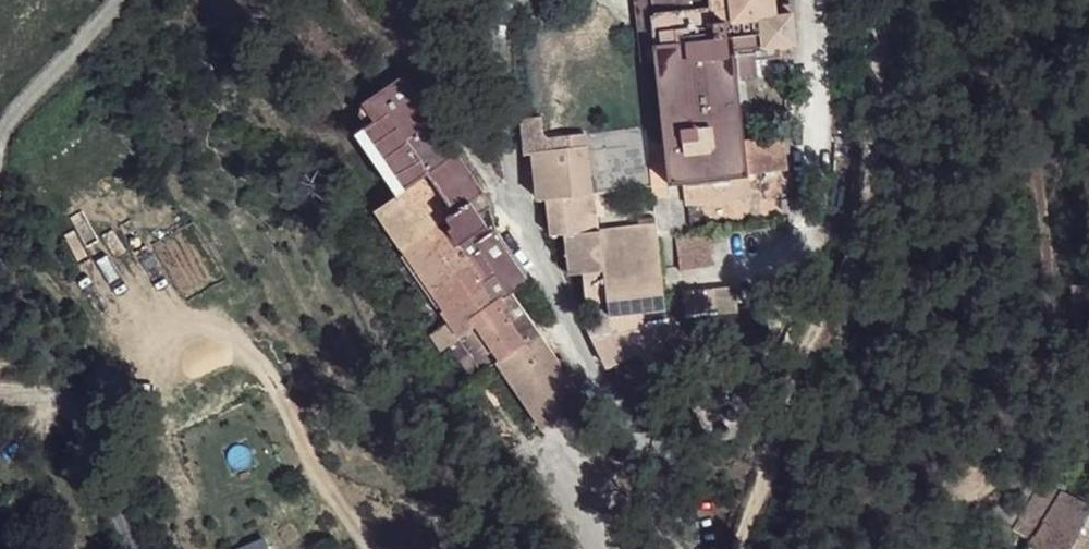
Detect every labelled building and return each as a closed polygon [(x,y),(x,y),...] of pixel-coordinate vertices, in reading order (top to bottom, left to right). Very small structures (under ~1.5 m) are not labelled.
[(644,47),(662,49),(660,32),(719,26),(716,0),(639,0),(644,47)] [(719,26),(660,32),(662,49),(674,171),(688,171),(756,164),(793,160),(789,125),(753,126),(745,65),(739,38),(758,37),(766,34),(765,0),(716,0),(719,26)] [(766,34),(791,34),(791,26),(803,24),(800,0),(765,0),(766,34)] [(758,37),(739,38),(745,65),(762,63),(758,37)] [(401,183),(371,206),(460,330),(452,337),(476,373),(495,361),(544,425),(589,397),(540,328),(533,333),(510,299),(520,292),(518,287),(537,274),(501,223),(497,225),(481,194),(489,188),(407,72),(368,99),(379,115),(367,126),(401,183)] [(539,109),(533,110),(628,302),(670,297),(662,217),(600,220),(596,183),(578,182),(573,125),(550,125),(539,109)] [(613,302),(628,302),(533,110),(523,113),(528,144),(535,145),(539,188),(547,190),(551,224),(562,226),(568,265),(584,268),(591,291),(609,293),(613,302)] [(651,114),(573,125),(578,182),(596,183),(657,175),(651,114)] [(757,187),(756,164),(688,171),(692,192),(757,187)] [(657,175),(596,183),(600,220),(662,217),(657,175)] [(371,206),(352,219),(437,341),(452,337),(460,330),(371,206)] [(675,238),(677,268),(711,266),(709,236),(675,238)] [(682,319),(717,317),(715,289),(681,291),(682,319)] [(1055,548),(1088,548),(1088,493),(1077,485),(1040,537),(1055,548)]
